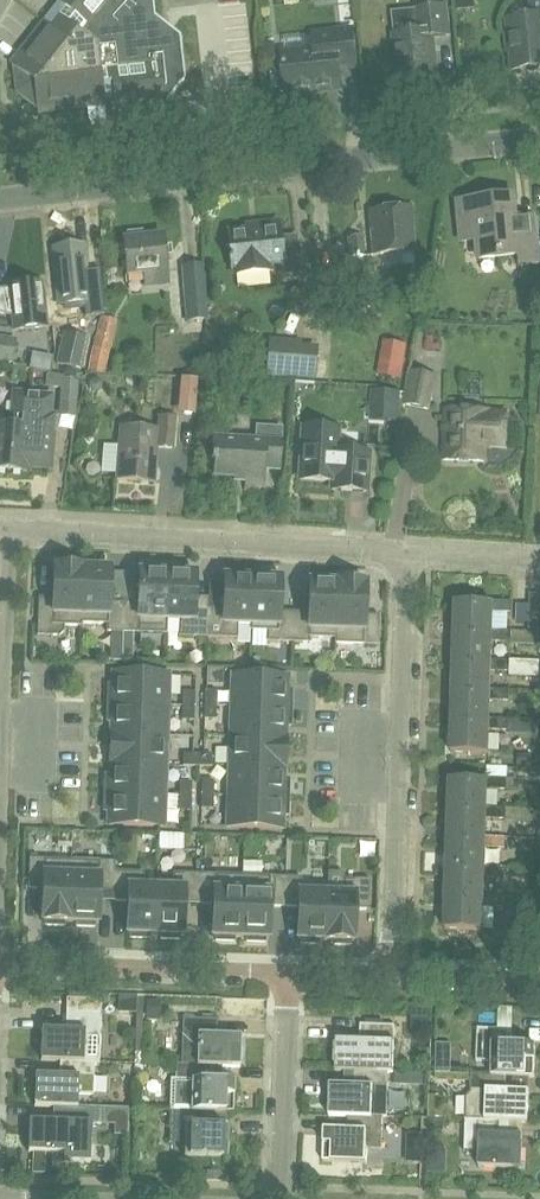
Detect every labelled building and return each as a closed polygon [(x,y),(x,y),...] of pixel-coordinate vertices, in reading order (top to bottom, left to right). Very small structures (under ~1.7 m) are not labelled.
[(12,63),(15,93),(36,110),(37,112),(96,105),(96,99),(106,97),(114,96),(115,109),(157,104),(165,103),(185,80),(180,36),(155,16),(153,0),(55,0),(74,15),(67,23),(58,16),(51,25),(45,21),(12,63)] [(534,10),(529,16),(509,18),(511,33),(507,36),(508,48),(513,50),(514,68),(526,67),(528,70),(534,71),(539,69),(539,68),(539,0),(533,0),(534,10)] [(395,32),(400,79),(412,78),(413,82),(432,80),(432,75),(437,75),(433,35),(450,33),(447,3),(416,7),(418,24),(414,30),(395,32)] [(283,52),(287,90),(343,84),(341,66),(358,64),(354,28),(314,32),(316,49),(283,52)] [(539,261),(535,215),(517,217),(515,194),(459,200),(463,241),(479,239),(481,259),(520,255),(521,263),(539,261)] [(412,206),(367,210),(371,248),(372,255),(372,256),(416,252),(412,206)] [(260,227),(230,230),(233,265),(234,275),(273,271),(272,262),(284,260),(284,270),(301,269),(298,241),(297,235),(281,237),(280,221),(259,223),(260,227)] [(168,267),(164,233),(145,236),(144,230),(129,231),(129,238),(126,238),(129,271),(146,269),(148,283),(169,281),(167,267),(168,267)] [(362,236),(347,238),(349,257),(349,256),(365,255),(362,236)] [(59,296),(60,304),(92,300),(89,270),(84,271),(81,244),(60,246),(61,256),(55,257),(60,296),(59,296)] [(201,319),(207,319),(209,318),(204,262),(181,264),(186,321),(188,321),(189,329),(201,327),(201,319)] [(359,306),(367,305),(377,304),(375,278),(323,281),(325,314),(343,313),(343,316),(360,315),(359,306)] [(11,285),(8,286),(8,287),(0,288),(0,314),(11,316),(13,332),(49,329),(44,282),(11,285)] [(90,371),(105,372),(110,353),(118,355),(126,322),(101,315),(90,359),(92,360),(90,371)] [(57,363),(55,371),(73,375),(76,368),(83,369),(91,338),(64,331),(56,363),(57,363)] [(0,336),(0,361),(14,363),(17,338),(0,336)] [(266,375),(316,379),(318,345),(302,344),(302,341),(269,338),(266,375)] [(381,356),(378,376),(401,380),(405,360),(381,356)] [(74,416),(77,380),(61,379),(61,377),(34,371),(34,377),(49,378),(48,385),(63,386),(61,415),(74,416)] [(430,409),(436,376),(412,371),(406,404),(430,409)] [(188,375),(183,410),(198,412),(203,377),(188,375)] [(87,388),(91,392),(92,392),(98,392),(101,389),(102,383),(98,379),(93,379),(87,382),(87,388)] [(371,389),(369,421),(399,422),(401,391),(371,389)] [(29,470),(29,465),(52,467),(57,414),(52,413),(54,394),(17,391),(14,415),(18,415),(17,425),(0,423),(0,468),(29,470)] [(486,459),(487,442),(507,443),(509,410),(448,407),(446,458),(486,459)] [(175,445),(177,415),(160,414),(159,427),(121,424),(117,476),(156,479),(158,444),(175,445)] [(281,466),(284,425),(259,423),(258,438),(215,435),(213,459),(217,459),(216,472),(266,475),(266,465),(281,466)] [(368,491),(370,451),(337,449),(337,428),(305,426),(302,479),(334,480),(334,489),(368,491)] [(63,635),(64,630),(64,624),(81,625),(81,622),(83,566),(54,564),(53,596),(38,596),(36,634),(63,635)] [(112,567),(83,566),(81,622),(106,623),(106,631),(124,631),(125,601),(111,601),(112,567)] [(139,601),(125,601),(124,631),(166,632),(168,571),(140,569),(139,601)] [(188,634),(209,635),(210,606),(196,606),(197,572),(168,571),(166,632),(176,632),(177,618),(189,618),(188,634)] [(248,623),(253,623),(255,576),(226,575),(225,606),(210,606),(209,635),(248,637),(248,623)] [(277,640),(296,641),(296,611),(283,611),(284,577),(255,576),(253,623),(260,623),(260,629),(277,629),(277,640)] [(314,636),(338,637),(340,581),(311,580),(310,611),(296,611),(296,641),(314,642),(314,636)] [(369,582),(340,581),(338,637),(339,637),(339,643),(381,644),(383,614),(368,614),(369,582)] [(530,603),(529,622),(529,628),(539,629),(539,593),(531,593),(530,603)] [(493,634),(493,630),(494,610),(513,611),(514,600),(493,599),(493,603),(458,602),(457,632),(493,634)] [(516,622),(529,622),(530,603),(517,603),(516,622)] [(456,661),(492,663),(492,659),(493,640),(512,640),(512,643),(539,644),(539,631),(512,630),(493,630),(493,634),(457,632),(456,661)] [(110,661),(122,661),(122,651),(110,651),(110,661)] [(132,651),(122,651),(122,661),(132,661),(132,651)] [(455,691),(491,692),(492,687),(492,670),(510,671),(510,675),(539,676),(539,669),(539,660),(511,659),(492,659),(492,663),(456,661),(455,691)] [(170,673),(114,671),(113,701),(169,704),(170,673)] [(233,674),(232,706),(288,708),(290,676),(233,674)] [(455,691),(454,720),(490,721),(490,718),(491,699),(510,700),(510,688),(492,687),(491,692),(455,691)] [(183,691),(182,706),(194,706),(195,692),(183,691)] [(204,691),(204,705),(217,705),(217,691),(204,691)] [(168,734),(169,704),(113,701),(112,732),(168,734)] [(204,719),(217,719),(217,705),(204,705),(204,719)] [(182,720),(194,720),(194,706),(182,706),(182,720)] [(287,738),(288,708),(232,706),(231,736),(287,738)] [(490,729),(509,730),(533,731),(533,719),(509,718),(490,718),(490,721),(454,720),(453,751),(489,751),(490,729)] [(167,764),(168,734),(112,732),(111,762),(167,764)] [(286,768),(287,738),(231,736),(230,766),(286,768)] [(184,766),(198,766),(198,754),(184,754),(184,766)] [(198,766),(212,766),(212,754),(198,754),(198,766)] [(535,754),(523,754),(522,766),(535,766),(535,754)] [(166,794),(167,764),(111,762),(110,792),(166,794)] [(285,799),(286,768),(230,766),(229,796),(285,799)] [(487,766),(486,775),(486,779),(452,778),(451,808),(487,810),(487,806),(487,787),(507,787),(514,788),(514,779),(508,778),(508,766),(487,766)] [(202,780),(202,794),(214,795),(214,780),(202,780)] [(180,781),(180,795),(191,796),(192,782),(180,781)] [(165,825),(166,794),(110,792),(108,822),(165,825)] [(202,808),(213,809),(214,795),(202,794),(202,808)] [(180,809),(191,810),(191,796),(180,795),(180,809)] [(228,825),(284,827),(285,799),(229,796),(228,825)] [(451,808),(450,838),(486,839),(486,835),(487,816),(507,817),(507,820),(534,821),(535,808),(506,807),(506,806),(487,806),(487,810),(451,808)] [(520,850),(520,843),(533,844),(534,837),(520,837),(505,836),(505,835),(486,835),(486,839),(450,838),(449,867),(485,868),(485,863),(486,846),(504,847),(505,849),(520,850)] [(42,919),(70,920),(72,858),(29,856),(28,886),(43,887),(42,919)] [(115,890),(116,869),(116,860),(72,858),(70,920),(99,921),(101,889),(115,890)] [(510,869),(504,869),(504,865),(485,863),(485,868),(449,867),(448,896),(484,897),(484,894),(484,875),(503,876),(509,877),(510,869)] [(145,871),(116,869),(115,890),(114,899),(129,900),(128,931),(154,932),(156,885),(144,885),(145,871)] [(372,878),(345,877),(345,872),(329,871),(328,882),(326,938),(354,939),(356,907),(370,908),(372,878)] [(156,880),(156,885),(154,932),(184,933),(185,902),(199,902),(200,872),(174,872),(174,880),(156,880)] [(243,874),(200,872),(199,902),(214,903),(213,934),(241,935),(243,874)] [(285,875),(243,874),(241,935),(269,936),(270,904),(284,905),(285,875)] [(303,875),(285,875),(284,905),(300,905),(299,937),(326,938),(328,882),(302,881),(303,875)] [(502,906),(503,898),(503,894),(484,894),(484,897),(448,896),(447,927),(483,927),(484,905),(502,906)] [(118,995),(118,1013),(136,1013),(137,995),(118,995)] [(144,996),(137,995),(136,1013),(134,1062),(142,1063),(144,996)] [(43,1059),(63,1059),(87,1060),(87,1047),(103,1047),(103,1016),(104,1016),(104,998),(70,997),(68,1029),(44,1028),(43,1059)] [(411,1008),(411,1030),(430,1030),(431,1008),(411,1008)] [(199,1050),(199,1063),(199,1064),(213,1064),(213,1065),(242,1066),(243,1035),(220,1034),(220,1019),(186,1018),(184,1050),(199,1050)] [(338,1068),(358,1069),(358,1068),(382,1069),(382,1056),(398,1056),(399,1025),(364,1024),(364,1039),(339,1038),(338,1068)] [(493,1060),(492,1073),(506,1074),(506,1075),(535,1076),(536,1044),(513,1043),(513,1029),(479,1027),(478,1059),(493,1060)] [(37,1105),(57,1106),(57,1105),(80,1105),(81,1092),(96,1093),(97,1060),(87,1060),(63,1059),(63,1074),(38,1073),(37,1105)] [(193,1095),(193,1109),(207,1110),(207,1111),(236,1112),(237,1080),(213,1079),(213,1065),(213,1064),(199,1064),(199,1063),(179,1062),(178,1095),(193,1095)] [(376,1114),(386,1114),(391,1114),(392,1069),(382,1069),(358,1068),(358,1069),(358,1083),(333,1082),(332,1114),(352,1114),(376,1114)] [(395,1070),(395,1084),(410,1085),(411,1071),(395,1070)] [(506,1089),(506,1075),(506,1074),(492,1073),(472,1072),(472,1089),(466,1098),(466,1117),(486,1118),(486,1119),(500,1120),(500,1121),(529,1122),(530,1090),(506,1089)] [(450,1085),(467,1086),(468,1074),(450,1073),(450,1085)] [(91,1106),(80,1105),(57,1105),(57,1106),(56,1120),(31,1119),(30,1151),(64,1151),(64,1161),(89,1161),(91,1106)] [(206,1127),(207,1111),(207,1110),(193,1109),(172,1108),(171,1141),(187,1142),(187,1156),(229,1157),(230,1128),(206,1127)] [(386,1114),(376,1114),(352,1114),(351,1130),(326,1129),(325,1160),(369,1161),(369,1147),(385,1148),(386,1114)] [(428,1129),(444,1129),(444,1118),(429,1117),(428,1129)] [(500,1136),(500,1121),(500,1120),(486,1119),(486,1118),(466,1117),(464,1151),(480,1151),(480,1165),(522,1167),(523,1137),(500,1136)] [(423,1134),(407,1134),(406,1143),(423,1144),(423,1134)] [(227,1171),(207,1171),(207,1180),(227,1181),(227,1171)]
